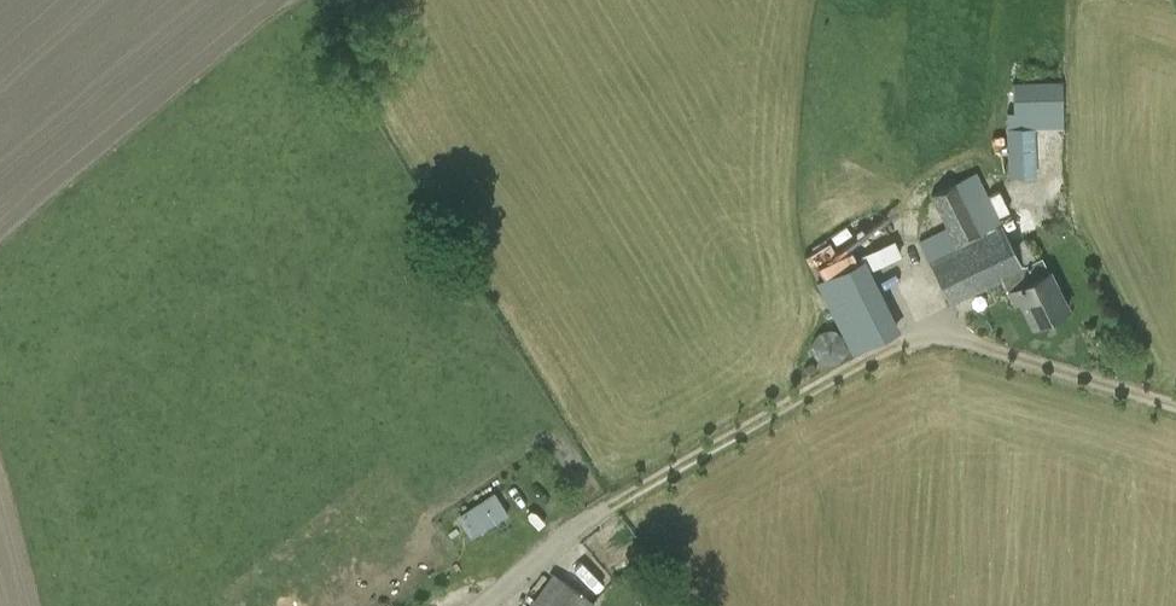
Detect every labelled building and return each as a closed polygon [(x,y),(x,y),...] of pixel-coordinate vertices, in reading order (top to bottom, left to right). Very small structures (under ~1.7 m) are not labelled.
[(1014,112),(1006,112),(1008,177),(1037,176),(1034,130),(1063,129),(1062,81),(1013,83),(1014,112)] [(1067,310),(1049,272),(1042,257),(1022,266),(977,173),(931,196),(946,227),(919,241),(951,306),(1002,281),(1007,292),(1008,292),(1013,302),(1020,299),(1033,326),(1067,310)] [(852,353),(900,330),(865,258),(817,282),(843,334),(852,353)] [(506,513),(493,493),(459,514),(472,535),(506,513)] [(595,603),(553,572),(529,605),(593,605),(595,603)]
